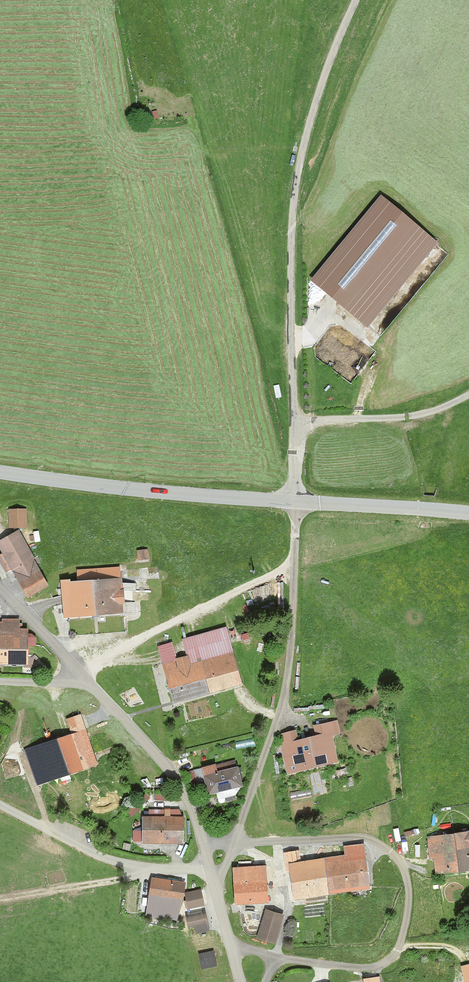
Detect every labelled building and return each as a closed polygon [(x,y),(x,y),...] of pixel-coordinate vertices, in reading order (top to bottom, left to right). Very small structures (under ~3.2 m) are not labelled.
[(367,325),(435,243),(382,199),(314,281),(367,325)] [(27,505),(7,506),(8,527),(27,527),(27,505)] [(17,528),(0,538),(0,551),(1,552),(0,553),(0,564),(5,573),(10,570),(25,598),(48,586),(17,528)] [(75,568),(75,576),(57,577),(60,617),(102,614),(123,613),(120,565),(75,568)] [(230,650),(224,625),(180,637),(185,655),(157,663),(169,703),(239,682),(230,650)] [(28,666),(27,626),(0,626),(0,666),(28,666)] [(34,784),(94,763),(78,713),(63,718),(68,732),(22,748),(34,784)] [(285,773),(336,762),(330,735),(334,734),(331,719),(311,723),(313,732),(296,736),(294,728),(280,731),(282,740),(278,740),(285,773)] [(214,770),(212,762),(197,766),(197,768),(187,770),(190,787),(202,785),(204,794),(220,790),(222,798),(235,794),(233,787),(239,785),(235,766),(214,770)] [(152,799),(167,799),(167,791),(152,791),(152,799)] [(148,796),(144,792),(134,800),(139,805),(148,796)] [(134,802),(123,810),(128,816),(139,808),(134,802)] [(130,841),(137,841),(137,842),(181,842),(182,815),(168,815),(168,807),(149,806),(148,815),(137,815),(137,828),(131,827),(130,841)] [(426,835),(427,854),(430,854),(433,873),(468,867),(468,827),(426,835)] [(324,893),(366,888),(360,842),(341,844),(341,854),(320,857),(324,893)] [(288,898),(324,893),(320,857),(298,860),(297,849),(282,851),(288,898)] [(229,866),(230,903),(263,902),(262,865),(229,866)] [(145,897),(180,900),(182,879),(147,876),(145,897)] [(187,908),(204,904),(200,889),(183,893),(187,908)] [(273,942),(282,913),(262,907),(253,936),(273,942)] [(186,925),(192,923),(195,934),(208,930),(203,911),(183,916),(186,925)] [(201,969),(217,965),(213,948),(197,952),(201,969)] [(462,981),(468,981),(468,962),(458,965),(462,981)]
